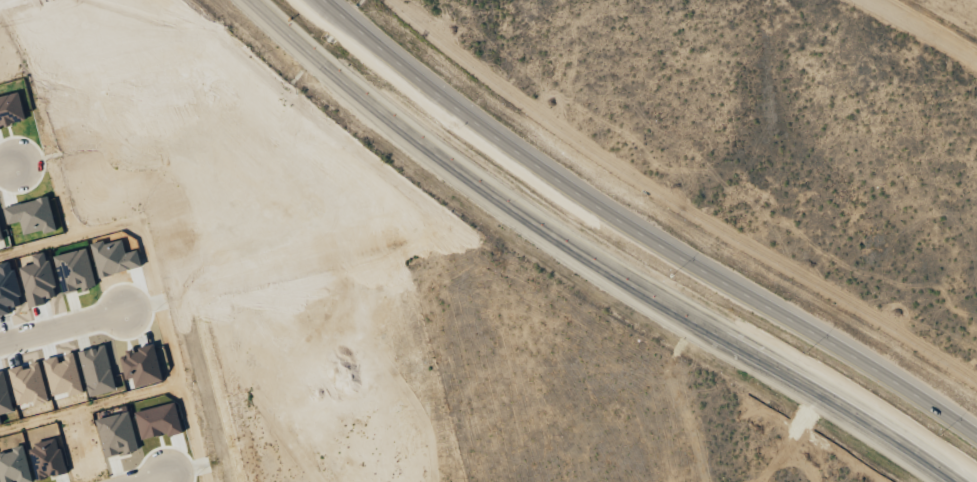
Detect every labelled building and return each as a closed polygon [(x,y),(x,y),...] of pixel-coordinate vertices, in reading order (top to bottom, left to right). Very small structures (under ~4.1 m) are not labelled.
[(24,123),(20,94),(0,97),(0,127),(24,123)] [(4,207),(9,225),(21,222),(24,236),(56,229),(48,197),(4,207)] [(100,277),(142,267),(138,250),(126,253),(122,238),(92,246),(100,277)] [(96,287),(87,248),(54,256),(64,295),(96,287)] [(29,308),(45,305),(44,299),(56,296),(48,252),(32,255),(34,264),(21,267),(29,308)] [(10,314),(9,308),(22,305),(13,261),(0,264),(0,316),(10,314)] [(90,397),(117,390),(105,345),(78,352),(90,397)] [(120,353),(126,380),(134,378),(136,387),(163,382),(155,346),(120,353)] [(52,399),(82,394),(75,353),(61,355),(61,357),(45,360),(52,399)] [(9,370),(17,407),(48,400),(39,362),(29,364),(30,366),(9,370)] [(4,371),(0,372),(0,415),(14,412),(4,371)] [(142,442),(183,431),(174,402),(134,414),(142,442)] [(105,458),(139,451),(130,412),(97,419),(105,458)] [(66,474),(59,439),(29,445),(36,481),(66,474)] [(23,447),(0,453),(0,479),(1,481),(31,481),(32,481),(23,447)]
